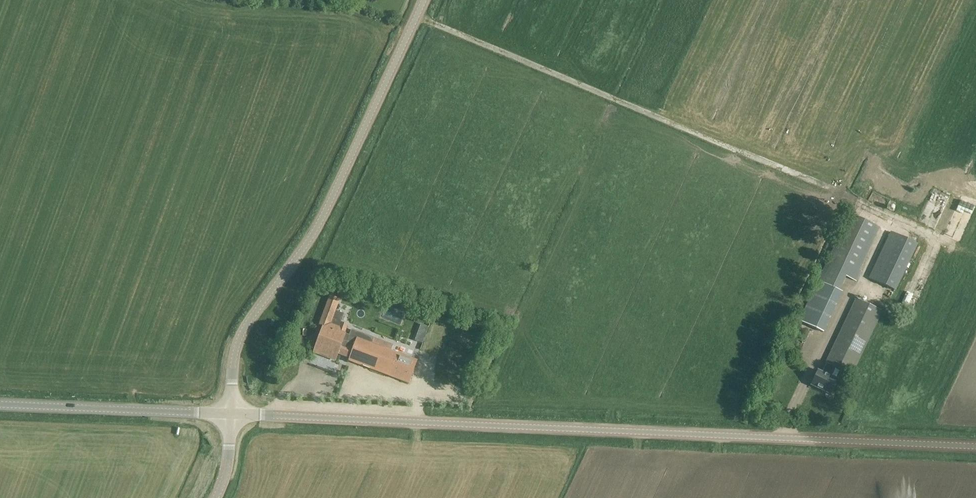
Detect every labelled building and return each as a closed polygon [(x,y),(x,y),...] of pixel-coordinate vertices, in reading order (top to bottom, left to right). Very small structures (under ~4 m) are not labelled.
[(936,216),(942,205),(934,201),(928,212),(936,216)] [(879,227),(849,213),(798,321),(822,332),(841,292),(840,291),(846,277),(853,281),(879,227)] [(918,247),(891,233),(869,278),(896,292),(918,247)] [(349,335),(345,334),(349,325),(341,322),(345,313),(335,310),(338,299),(330,296),(320,325),(323,326),(315,349),(325,353),(336,358),(338,353),(350,358),(349,360),(389,375),(398,354),(390,351),(393,345),(352,330),(349,335)] [(816,376),(811,385),(830,394),(835,385),(836,382),(841,372),(851,376),(881,312),(855,299),(824,364),(826,364),(821,374),(817,372),(816,376)] [(421,324),(415,341),(422,344),(429,327),(421,324)] [(398,354),(389,375),(409,382),(417,361),(398,354)]
